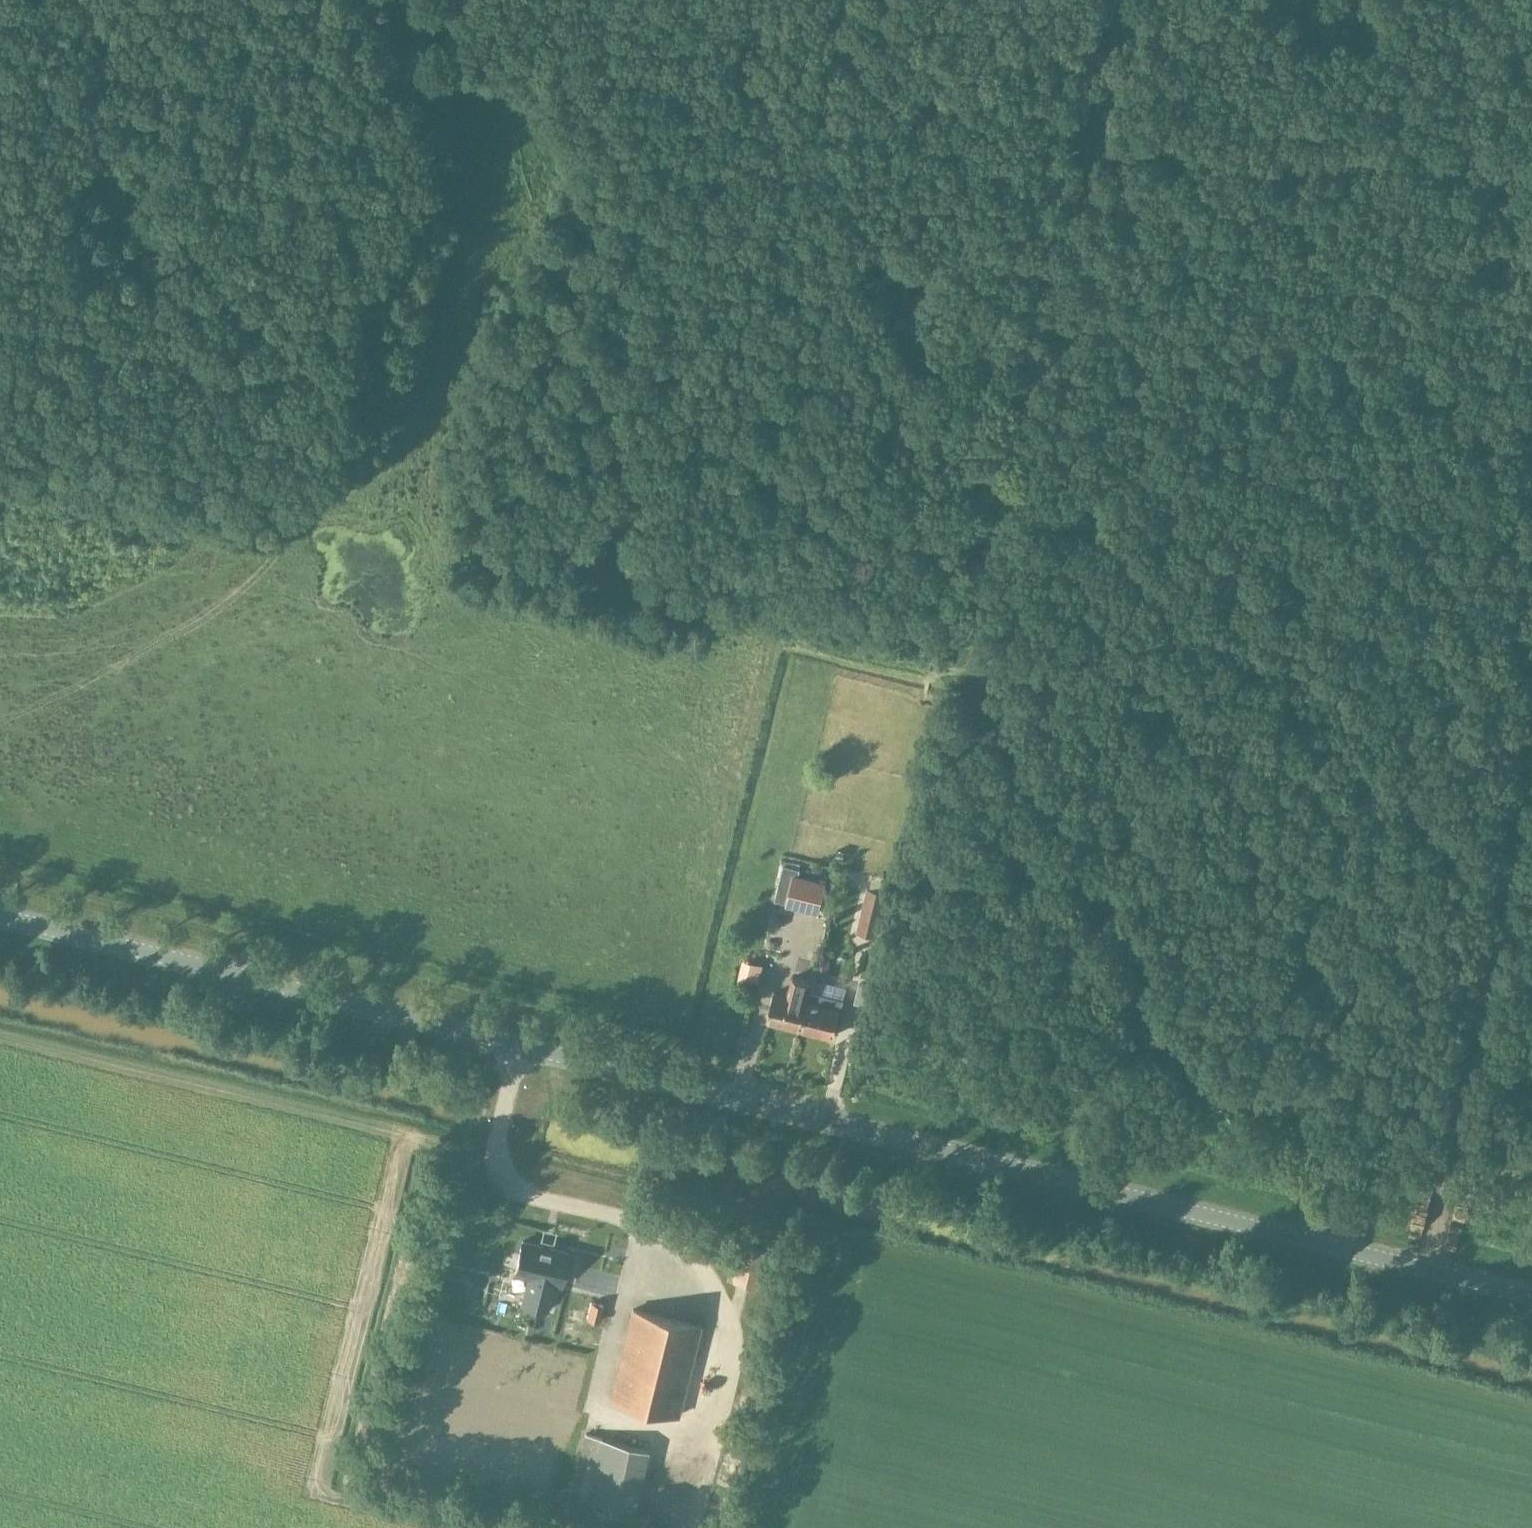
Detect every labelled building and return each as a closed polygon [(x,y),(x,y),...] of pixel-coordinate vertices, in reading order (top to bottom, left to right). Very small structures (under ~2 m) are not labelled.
[(783,865),(774,900),(819,911),(826,884),(798,877),(800,869),(783,865)] [(868,888),(857,931),(876,936),(887,893),(868,888)] [(815,962),(826,924),(780,912),(771,947),(786,951),(786,954),(815,962)] [(737,984),(757,987),(761,964),(741,960),(737,984)] [(800,1027),(807,1001),(805,1001),(810,981),(793,977),(788,996),(773,993),(767,1019),(800,1027)] [(807,1001),(800,1027),(834,1036),(843,1000),(809,991),(807,1001)] [(528,1276),(521,1304),(547,1309),(553,1283),(560,1285),(568,1252),(522,1241),(514,1273),(528,1276)] [(567,1258),(566,1298),(585,1299),(585,1283),(604,1284),(605,1259),(567,1258)] [(599,1323),(603,1306),(591,1303),(587,1319),(599,1323)] [(632,1310),(610,1400),(678,1416),(700,1327),(632,1310)] [(584,1434),(568,1500),(634,1516),(649,1449),(584,1434)]
